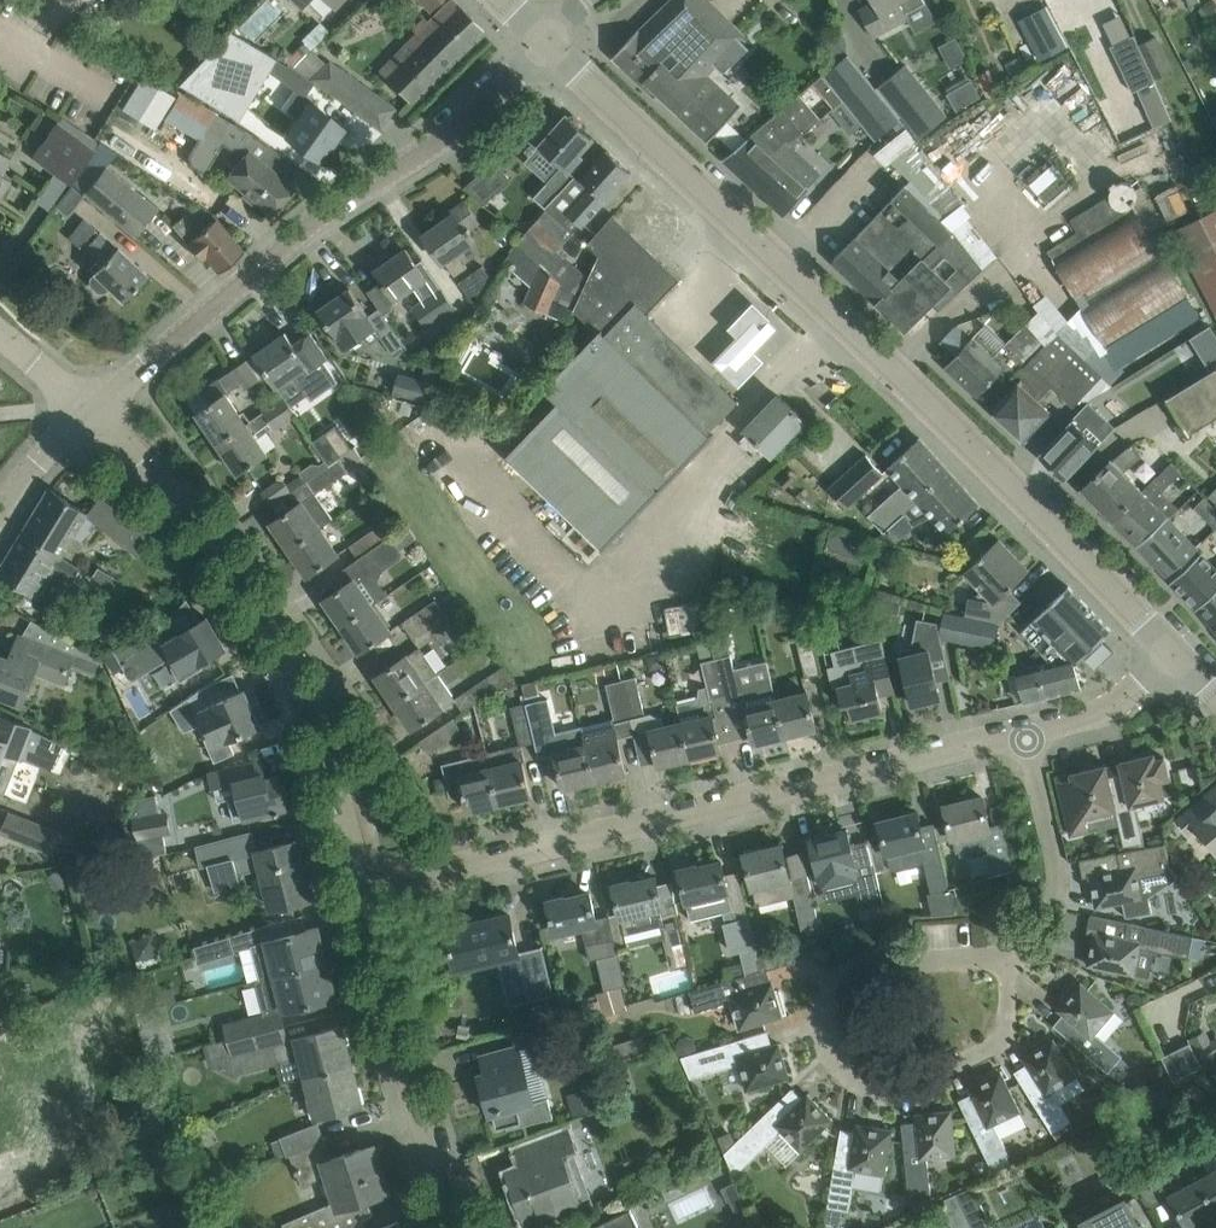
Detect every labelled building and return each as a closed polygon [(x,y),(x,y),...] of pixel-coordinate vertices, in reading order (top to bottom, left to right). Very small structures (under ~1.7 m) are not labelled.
[(285,6),(277,0),(264,0),(247,26),(264,38),(285,6)] [(454,57),(483,29),(455,0),(451,0),(428,21),(424,17),(412,29),(416,33),(412,37),(428,52),(439,43),(454,57)] [(442,0),(420,0),(431,11),(442,0)] [(613,57),(656,97),(661,92),(680,109),(677,113),(708,142),(709,141),(741,106),(706,74),(714,65),(715,66),(723,74),(750,48),(740,38),(744,35),(710,0),(671,0),(640,30),(639,29),(615,55),(615,56),(613,57)] [(876,2),(862,10),(875,35),(907,17),(905,13),(926,2),(925,0),(875,0),(876,2)] [(1038,62),(1067,46),(1047,6),(1017,20),(1038,62)] [(239,120),(276,58),(230,31),(180,84),(239,120)] [(832,55),(847,49),(841,32),(826,37),(832,55)] [(1135,34),(1111,46),(1133,91),(1156,80),(1155,78),(1139,43),(1135,34)] [(1174,69),(1156,34),(1139,43),(1155,78),(1174,69)] [(409,101),(454,57),(439,43),(428,52),(412,37),(378,70),(409,101)] [(284,45),(276,53),(284,62),(291,54),(292,53),(284,45)] [(849,54),(822,77),(843,101),(876,139),(901,118),(882,95),(883,94),(849,54)] [(1022,54),(1004,64),(1012,79),(1030,68),(1022,54)] [(271,67),(269,70),(270,72),(272,70),(296,89),(284,106),(298,118),(287,133),(285,133),(283,135),(320,160),(333,142),(335,143),(336,141),(335,140),(344,127),(309,102),(312,98),(306,94),(315,81),(310,78),(294,66),(290,62),(287,65),(276,58),(271,67)] [(326,62),(310,78),(315,81),(316,82),(316,83),(336,97),(350,108),(367,85),(334,62),(329,59),(326,62)] [(880,85),(922,137),(949,115),(906,64),(880,85)] [(726,157),(723,159),(743,177),(772,144),(780,153),(790,145),(843,101),(822,77),(726,157)] [(277,151),(259,138),(215,112),(215,111),(180,91),(165,118),(199,138),(189,156),(191,165),(205,173),(222,144),(244,157),(252,164),(235,184),(271,214),(293,187),(266,164),(277,151)] [(1164,103),(1147,112),(1154,127),(1172,119),(1164,103)] [(541,146),(562,165),(534,197),(545,207),(558,192),(575,175),(570,170),(583,156),(580,154),(594,138),(580,126),(582,122),(574,115),(570,116),(567,114),(558,125),(545,114),(525,136),(539,148),(541,146)] [(57,122),(31,156),(70,184),(95,150),(57,122)] [(887,166),(918,141),(908,127),(874,154),(887,166)] [(772,144),(743,177),(749,183),(784,215),(809,188),(807,186),(820,172),(790,145),(780,153),(772,144)] [(550,207),(531,228),(559,251),(577,231),(584,223),(585,224),(632,172),(607,150),(582,178),(577,173),(575,175),(558,192),(547,205),(550,207)] [(10,180),(1,174),(11,158),(0,151),(0,196),(10,180)] [(1065,158),(1035,183),(1055,207),(1085,181),(1065,158)] [(511,180),(495,162),(495,161),(464,188),(484,204),(511,180)] [(83,192),(135,235),(157,209),(105,166),(83,192)] [(1107,347),(1107,348),(1116,342),(1190,297),(1171,266),(1180,261),(1168,242),(1172,240),(1163,224),(1162,224),(1139,179),(1131,183),(1127,181),(1123,181),(1119,181),(1117,182),(1115,180),(1110,184),(1112,187),(1109,191),(1110,198),(1071,220),(1078,232),(1048,251),(1107,347)] [(65,215),(83,194),(73,186),(56,207),(65,215)] [(903,187),(850,243),(833,261),(878,303),(945,240),(955,232),(903,187)] [(444,260),(455,276),(469,266),(457,250),(485,231),(465,202),(438,220),(440,225),(424,236),(442,262),(444,260)] [(1172,230),(1215,315),(1215,207),(1172,230)] [(218,271),(230,262),(232,265),(242,257),(239,254),(243,251),(215,218),(200,231),(185,213),(172,224),(201,259),(205,256),(218,271)] [(615,218),(616,217),(614,214),(586,243),(587,244),(598,255),(589,277),(575,312),(598,334),(545,388),(548,391),(530,410),(541,421),(506,456),(603,550),(739,401),(738,400),(736,402),(646,314),(679,279),(615,218)] [(86,245),(103,261),(92,271),(95,273),(91,278),(90,284),(98,291),(104,291),(108,286),(122,300),(146,274),(117,246),(116,247),(99,231),(98,232),(94,228),(95,226),(86,219),(70,238),(79,245),(83,240),(87,244),(86,245)] [(516,246),(507,259),(516,268),(514,270),(532,286),(525,303),(549,312),(569,322),(573,311),(575,312),(589,277),(559,251),(531,228),(520,240),(516,246)] [(955,232),(945,240),(878,303),(906,329),(952,284),(934,266),(945,256),(957,267),(951,274),(964,288),(984,269),(955,232)] [(383,281),(368,291),(379,308),(384,314),(393,308),(396,299),(415,286),(424,299),(427,304),(437,319),(455,307),(442,289),(441,287),(422,260),(417,264),(406,248),(392,258),(388,256),(379,261),(380,267),(376,270),(383,281)] [(480,303),(490,285),(494,280),(483,266),(459,282),(477,307),(480,303)] [(490,285),(480,303),(489,309),(496,301),(500,291),(490,285)] [(392,353),(405,344),(384,314),(379,308),(369,315),(350,288),(319,310),(343,345),(359,334),(367,346),(381,336),(392,353)] [(742,336),(720,355),(729,365),(737,355),(744,364),(781,325),(758,299),(734,324),(740,332),(742,336)] [(1030,322),(1030,323),(1048,342),(1057,332),(1040,313),(1030,322)] [(1046,344),(1048,342),(1030,323),(1008,344),(986,323),(973,337),(959,325),(953,328),(941,341),(956,355),(945,367),(977,396),(1005,367),(1012,374),(1043,340),(1046,344)] [(1195,351),(1215,339),(1215,336),(1210,326),(1188,338),(1195,351)] [(324,361),(329,357),(311,332),(294,344),(286,332),(255,354),(269,374),(277,386),(294,375),(308,395),(321,386),(324,392),(339,382),(324,361)] [(1073,407),(1084,396),(1103,376),(1057,332),(1048,342),(1046,344),(1018,374),(1023,378),(993,410),(1026,441),(1032,435),(1052,413),(1038,400),(1051,387),(1073,407)] [(246,422),(227,393),(242,383),(246,388),(259,380),(246,360),(188,400),(197,412),(196,412),(218,443),(246,422)] [(1215,417),(1215,371),(1167,399),(1187,434),(1215,417)] [(430,382),(399,373),(394,391),(425,400),(430,382)] [(760,463),(803,418),(798,413),(800,412),(795,408),(794,409),(780,396),(748,430),(750,432),(739,443),(760,463)] [(218,443),(239,474),(268,454),(257,438),(273,426),(275,430),(296,416),(283,397),(262,410),(263,411),(246,422),(218,443)] [(1056,436),(1039,454),(1050,464),(1066,479),(1116,426),(1088,401),(1056,436)] [(329,465),(353,448),(336,424),(312,441),(326,461),(329,465)] [(917,500),(950,471),(920,438),(888,467),(917,500)] [(1114,520),(1153,481),(1152,480),(1142,490),(1123,471),(1142,456),(1131,443),(1083,489),(1114,520)] [(365,461),(358,451),(355,447),(353,448),(329,465),(287,494),(302,484),(311,496),(303,502),(302,501),(272,522),(290,549),(321,528),(334,519),(316,493),(348,472),(348,473),(365,461)] [(846,507),(884,473),(867,455),(829,488),(846,507)] [(1179,506),(1162,490),(1181,471),(1172,461),(1153,481),(1114,520),(1112,522),(1137,545),(1166,519),(1179,506)] [(947,534),(980,504),(950,471),(917,500),(931,515),(947,534)] [(283,477),(262,492),(270,505),(287,494),(306,480),(302,474),(288,484),(283,477)] [(89,514),(52,489),(50,488),(23,532),(63,557),(69,548),(75,552),(95,520),(141,557),(154,537),(142,527),(102,498),(89,514)] [(903,513),(884,531),(884,532),(885,533),(893,541),(895,543),(914,526),(931,515),(917,500),(903,513)] [(1197,547),(1168,519),(1167,520),(1166,519),(1137,545),(1166,576),(1197,547)] [(392,536),(392,535),(383,523),(349,545),(359,558),(390,538),(392,536)] [(290,549),(308,575),(339,554),(321,528),(290,549)] [(823,553),(861,564),(867,542),(830,531),(823,553)] [(81,568),(63,557),(23,532),(0,570),(0,573),(38,597),(55,569),(74,580),(81,568)] [(342,625),(373,605),(386,596),(375,580),(382,570),(379,566),(399,552),(390,538),(359,558),(367,570),(324,599),(342,625)] [(1030,570),(999,539),(965,572),(967,575),(968,574),(966,572),(970,569),(987,586),(983,590),(982,588),(981,589),(982,590),(975,598),(970,596),(966,613),(1001,622),(1021,602),(1010,590),(1030,570)] [(896,548),(882,543),(875,565),(889,569),(896,548)] [(1215,592),(1215,562),(1199,545),(1197,547),(1166,576),(1198,609),(1215,592)] [(123,594),(106,583),(105,584),(96,579),(85,597),(112,613),(123,594)] [(1065,589),(1023,630),(1052,661),(1067,658),(1075,663),(1083,656),(1085,659),(1102,642),(1100,640),(1102,637),(1099,633),(1107,626),(1069,586),(1065,589)] [(889,596),(867,589),(873,610),(885,612),(889,596)] [(1198,609),(1215,631),(1215,592),(1198,609)] [(435,599),(402,622),(411,635),(445,613),(444,612),(444,611),(435,599)] [(342,625),(361,652),(391,631),(373,605),(342,625)] [(445,613),(411,635),(419,647),(420,646),(421,647),(453,625),(452,624),(449,619),(445,613)] [(965,626),(961,640),(992,648),(998,624),(967,616),(965,626)] [(165,621),(115,651),(125,668),(144,656),(148,663),(159,657),(162,662),(168,658),(181,680),(203,667),(200,663),(226,648),(208,618),(181,633),(181,634),(175,638),(171,632),(165,621)] [(945,658),(946,657),(939,629),(941,622),(918,618),(912,647),(900,650),(913,704),(941,697),(932,661),(945,658)] [(24,702),(36,670),(64,681),(70,664),(73,656),(98,666),(101,659),(77,646),(78,644),(33,619),(23,636),(20,635),(11,660),(0,656),(0,693),(24,702)] [(802,636),(796,638),(806,677),(822,673),(815,646),(812,634),(802,636)] [(838,686),(843,705),(849,703),(853,719),(883,711),(876,683),(891,679),(894,693),(895,692),(882,638),(832,651),(835,664),(828,666),(833,687),(838,686)] [(438,672),(421,647),(420,646),(419,647),(377,676),(394,701),(438,672)] [(663,653),(648,657),(651,669),(666,665),(663,653)] [(741,693),(739,686),(731,654),(717,657),(726,696),(741,693)] [(717,657),(702,661),(708,688),(702,690),(700,700),(679,706),(679,704),(678,704),(682,722),(690,758),(721,750),(713,716),(716,715),(712,700),(726,696),(717,657)] [(1052,661),(1017,670),(1025,702),(1082,688),(1075,663),(1067,658),(1052,661)] [(457,699),(456,698),(438,672),(394,701),(413,729),(455,700),(457,699)] [(457,699),(455,700),(463,712),(496,688),(488,676),(456,698),(457,699)] [(682,722),(681,722),(664,727),(662,720),(651,714),(645,715),(636,677),(622,681),(631,719),(636,718),(640,736),(651,734),(659,765),(690,758),(682,722)] [(741,693),(742,692),(754,742),(785,735),(777,699),(772,678),(739,686),(741,693)] [(535,681),(524,684),(527,696),(535,694),(537,690),(535,681)] [(631,719),(622,681),(607,684),(614,719),(615,723),(631,719)] [(211,683),(172,709),(188,699),(215,762),(235,753),(229,739),(261,726),(245,690),(218,701),(211,683)] [(816,727),(808,692),(777,699),(785,735),(816,727)] [(552,754),(556,769),(559,768),(564,788),(595,781),(582,727),(557,733),(549,699),(528,704),(539,750),(550,747),(552,754)] [(537,750),(539,750),(528,704),(527,702),(511,706),(520,744),(487,752),(488,755),(500,803),(531,796),(523,761),(526,761),(523,750),(522,745),(535,742),(537,750)] [(5,795),(24,746),(58,762),(66,745),(31,728),(1,716),(0,717),(2,718),(0,722),(0,793),(5,795)] [(454,718),(421,741),(430,753),(463,731),(454,718)] [(634,735),(631,719),(615,723),(614,719),(582,727),(595,781),(626,773),(618,739),(634,735)] [(1106,768),(1115,809),(1124,846),(1145,842),(1135,804),(1165,797),(1161,780),(1170,778),(1164,757),(1156,759),(1155,753),(1120,761),(1121,764),(1107,767),(1106,768)] [(469,811),(500,803),(488,755),(444,765),(452,795),(464,792),(469,811)] [(279,809),(287,807),(279,774),(277,775),(271,777),(272,779),(267,780),(261,759),(210,772),(214,787),(215,787),(218,801),(229,798),(234,821),(276,810),(277,814),(280,813),(279,809)] [(1106,768),(1107,767),(1106,765),(1057,777),(1071,835),(1089,831),(1085,816),(1115,809),(1106,768)] [(1177,819),(1189,832),(1196,826),(1215,849),(1215,786),(1177,819)] [(167,852),(164,834),(163,832),(154,833),(150,815),(160,813),(160,811),(157,794),(139,797),(118,852),(128,856),(132,857),(167,852)] [(949,823),(935,827),(938,839),(939,841),(953,838),(956,852),(991,843),(998,872),(999,873),(1014,868),(1006,834),(1003,823),(990,826),(982,797),(945,806),(949,823)] [(10,810),(1,831),(48,850),(56,829),(10,810)] [(917,812),(879,821),(890,868),(927,859),(935,892),(950,889),(949,887),(939,841),(938,839),(935,827),(934,824),(920,827),(917,812)] [(93,840),(113,848),(120,829),(100,822),(93,840)] [(812,838),(810,838),(819,873),(820,873),(823,885),(858,876),(863,898),(882,894),(873,857),(869,839),(851,844),(848,829),(846,829),(846,830),(812,838)] [(296,916),(293,903),(310,899),(295,841),(258,850),(253,832),(197,846),(202,866),(209,864),(212,879),(217,878),(217,880),(218,879),(219,884),(239,879),(238,874),(263,868),(273,908),(275,908),(279,922),(296,916)] [(881,844),(871,846),(873,856),(877,871),(886,868),(881,844)] [(1096,907),(1123,902),(1126,917),(1152,912),(1149,897),(1143,898),(1138,874),(1170,868),(1165,844),(1080,860),(1083,878),(1094,876),(1095,884),(1092,886),(1096,907)] [(797,893),(805,929),(820,926),(808,874),(790,878),(782,845),(744,854),(752,888),(753,888),(756,903),(797,893)] [(742,951),(756,947),(743,895),(730,898),(722,862),(696,868),(696,865),(679,870),(691,920),(723,912),(733,951),(741,949),(742,951)] [(59,869),(46,877),(55,891),(68,882),(59,869)] [(677,967),(690,964),(678,911),(664,914),(656,877),(631,883),(630,881),(613,885),(626,936),(667,926),(677,967)] [(565,897),(548,901),(555,932),(583,926),(591,959),(619,952),(610,915),(596,919),(590,893),(565,899),(565,897)] [(1204,893),(1197,900),(1203,906),(1208,907),(1213,903),(1213,898),(1210,894),(1204,893)] [(456,969),(519,954),(510,915),(447,930),(449,940),(433,944),(439,969),(455,966),(456,969)] [(1091,915),(1087,933),(1097,935),(1096,943),(1092,944),(1088,965),(1134,974),(1140,948),(1189,958),(1194,936),(1091,915)] [(259,928),(231,935),(235,951),(253,946),(262,979),(326,961),(325,961),(321,942),(315,943),(312,931),(318,929),(317,927),(263,941),(259,928)] [(232,940),(231,935),(195,947),(199,957),(197,958),(199,963),(235,952),(235,951),(232,940)] [(758,957),(756,947),(742,951),(747,974),(690,991),(696,1012),(732,1001),(741,1029),(783,1016),(777,995),(773,994),(770,985),(773,984),(773,982),(772,982),(767,968),(762,969),(759,957),(758,957)] [(554,995),(544,954),(520,960),(529,1001),(554,995)] [(262,979),(255,980),(264,1015),(280,1010),(280,1012),(336,997),(335,995),(334,996),(329,976),(324,978),(321,965),(327,963),(326,961),(262,979)] [(1204,976),(1214,995),(1215,994),(1215,969),(1204,976)] [(1054,1025),(1108,1072),(1109,1072),(1120,1082),(1133,1067),(1121,1058),(1123,1056),(1096,1033),(1115,1011),(1081,982),(1067,998),(1068,1002),(1062,1009),(1059,1007),(1058,1009),(1064,1014),(1054,1025)] [(173,985),(160,988),(163,1001),(176,997),(173,985)] [(621,986),(597,993),(604,1017),(628,1009),(621,986)] [(176,1053),(163,1001),(134,1008),(148,1060),(176,1053)] [(228,1040),(284,1025),(280,1012),(280,1010),(264,1015),(224,1025),(228,1040)] [(284,1025),(228,1040),(232,1055),(240,1053),(245,1071),(276,1063),(302,1056),(307,1076),(353,1065),(348,1044),(351,1042),(347,1026),(343,1026),(343,1025),(288,1039),(284,1025)] [(1191,1040),(1204,1066),(1215,1060),(1215,1039),(1213,1041),(1207,1030),(1189,1039),(1191,1040)] [(772,1045),(768,1031),(682,1056),(691,1078),(739,1064),(747,1090),(790,1077),(784,1057),(780,1056),(777,1046),(780,1045),(780,1043),(772,1045)] [(1077,1131),(1071,1121),(1053,1091),(1077,1076),(1054,1039),(1035,1050),(1036,1054),(1027,1059),(1025,1056),(1024,1057),(1028,1064),(1015,1072),(1053,1133),(1058,1142),(1077,1131)] [(1191,1040),(1164,1053),(1175,1077),(1203,1063),(1191,1040)] [(486,1074),(479,1075),(490,1115),(494,1114),(497,1128),(507,1126),(508,1129),(554,1117),(549,1098),(534,1102),(519,1046),(481,1056),(486,1074)] [(1152,1068),(1148,1079),(1153,1090),(1173,1080),(1164,1062),(1152,1068)] [(353,1065),(307,1076),(317,1116),(363,1104),(363,1103),(366,1102),(361,1085),(358,1085),(353,1065)] [(969,1087),(972,1094),(959,1100),(990,1165),(1010,1156),(994,1124),(1021,1111),(1001,1071),(982,1081),(981,1084),(972,1089),(971,1086),(969,1087)] [(567,1094),(573,1116),(597,1109),(591,1087),(567,1094)] [(833,1120),(818,1104),(815,1105),(808,1097),(810,1095),(808,1094),(803,1099),(793,1088),(725,1153),(735,1175),(782,1131),(801,1150),(833,1120)] [(916,1114),(917,1121),(902,1123),(912,1213),(932,1203),(928,1158),(956,1154),(952,1110),(930,1112),(929,1116),(918,1117),(918,1114),(916,1114)] [(291,1155),(326,1141),(319,1122),(280,1137),(287,1157),(291,1155)] [(849,1211),(856,1169),(885,1174),(893,1130),(871,1126),(869,1129),(859,1127),(859,1124),(857,1124),(856,1131),(841,1129),(828,1207),(825,1223),(841,1226),(843,1217),(848,1217),(849,1211)] [(580,1202),(572,1179),(579,1177),(582,1173),(573,1150),(575,1150),(569,1132),(519,1150),(525,1167),(509,1173),(527,1221),(532,1219),(536,1224),(548,1220),(548,1213),(580,1202)] [(363,1220),(374,1215),(367,1199),(389,1192),(374,1145),(333,1158),(326,1141),(291,1155),(302,1183),(327,1173),(338,1200),(285,1223),(287,1227),(344,1227),(363,1220)] [(1199,1178),(1215,1209),(1215,1168),(1199,1178)] [(1168,1197),(1153,1170),(1134,1180),(1150,1208),(1168,1197)] [(1215,1212),(1215,1209),(1199,1178),(1170,1193),(1188,1227),(1215,1212)] [(974,1185),(957,1193),(963,1204),(974,1227),(994,1227),(974,1185)] [(1125,1201),(1117,1206),(1110,1193),(1060,1221),(1064,1227),(1140,1227),(1125,1201)] [(631,1209),(591,1227),(640,1227),(631,1209)] [(736,1218),(741,1227),(750,1227),(756,1225),(749,1212),(738,1217),(736,1218)] [(344,1227),(367,1227),(363,1220),(344,1227)]
